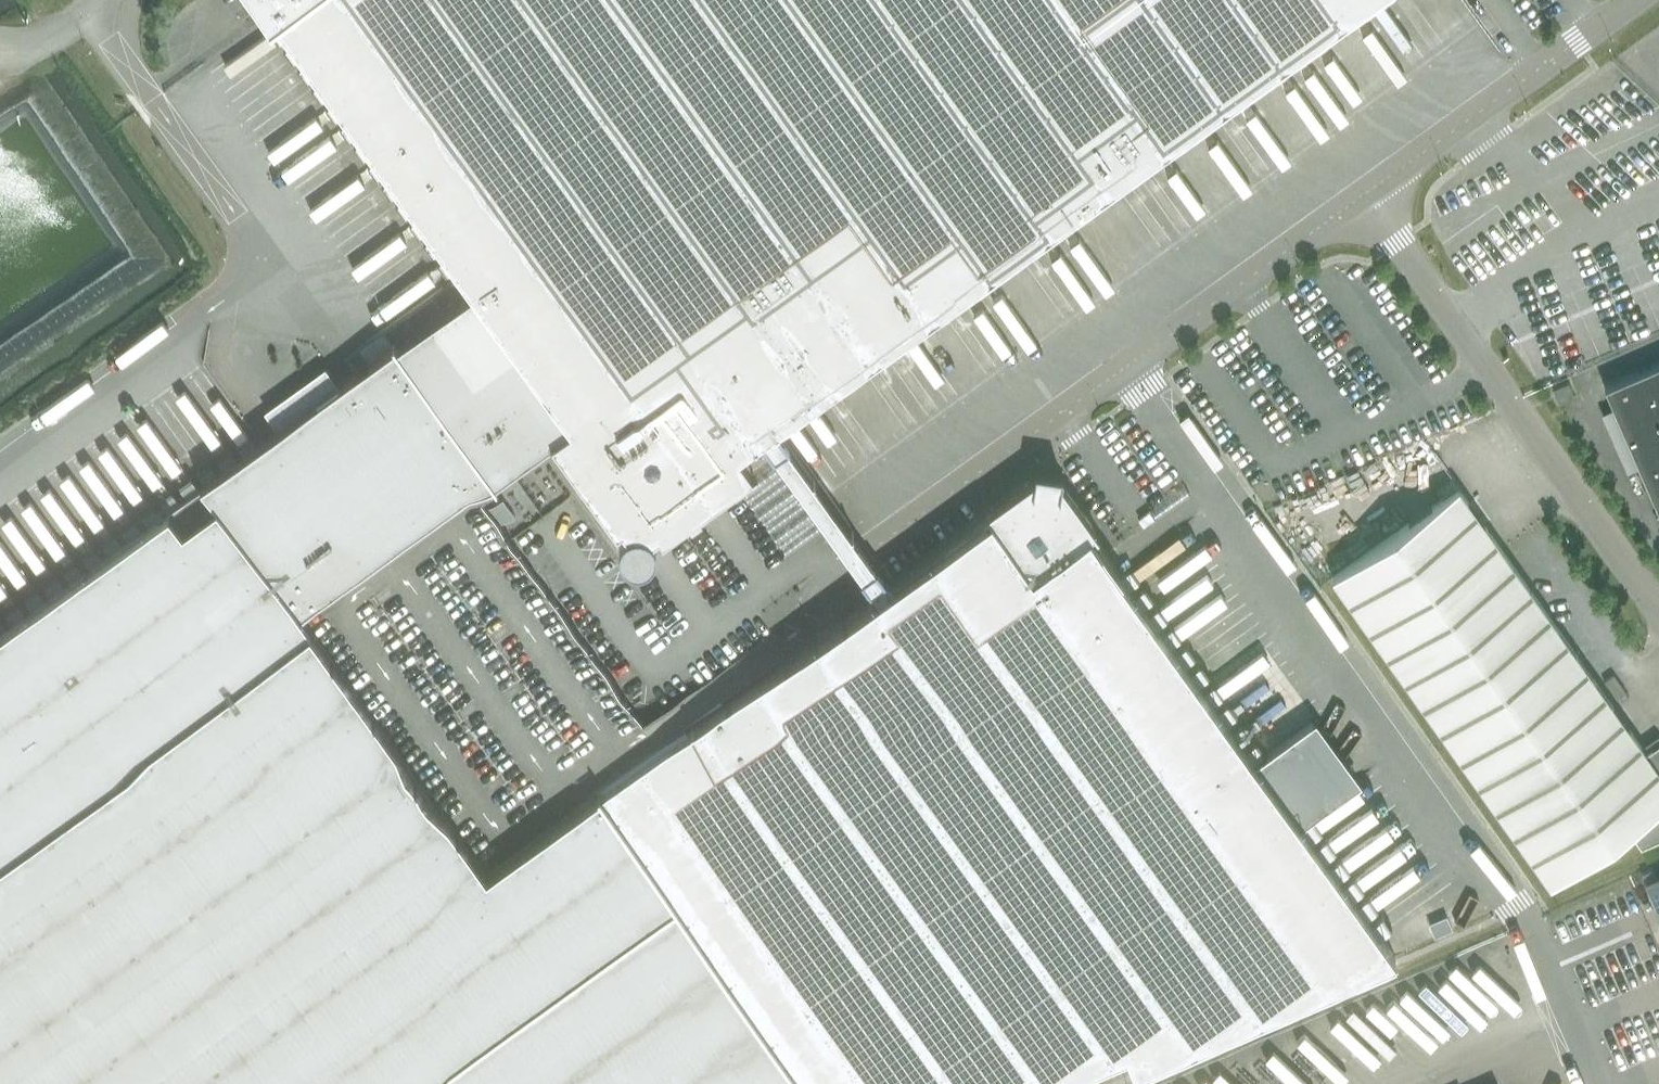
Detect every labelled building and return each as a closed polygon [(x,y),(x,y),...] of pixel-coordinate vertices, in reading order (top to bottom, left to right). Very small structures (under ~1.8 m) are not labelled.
[(1109,1057),(1126,1049),(1130,1058),(1135,1069),(1395,955),(1388,946),(1381,935),(1392,927),(1383,914),(1371,923),(1367,916),(1378,908),(1369,895),(1358,903),(1353,896),(1358,893),(1364,888),(1355,876),(1344,884),(1339,877),(1350,869),(1341,856),(1330,864),(1325,858),(1336,850),(1327,837),(1316,845),(1311,838),(1322,830),(1313,818),(1313,817),(1361,782),(1316,719),(1256,762),(1119,571),(1106,554),(1096,539),(1095,538),(1091,532),(1096,529),(1061,481),(1063,471),(1054,470),(1035,467),(1034,476),(986,511),(989,516),(957,539),(892,587),(875,598),(661,753),(658,749),(646,733),(614,688),(574,632),(507,539),(475,495),(552,438),(617,527),(622,523),(627,530),(623,534),(620,538),(620,539),(619,543),(619,548),(621,553),(624,557),(627,561),(632,563),(637,564),(642,563),(647,561),(651,558),(654,554),(656,549),(656,544),(655,539),(652,535),(659,530),(663,535),(753,470),(739,451),(760,436),(776,425),(1364,0),(255,0),(267,18),(271,23),(278,18),(281,22),(289,33),(295,41),(303,53),(309,61),(317,72),(323,80),(331,92),(337,99),(345,111),(351,119),(359,130),(365,138),(373,150),(379,157),(387,169),(393,177),(401,188),(407,196),(415,208),(421,215),(429,227),(435,235),(443,246),(449,254),(457,266),(463,274),(471,285),(474,290),(364,369),(340,386),(326,367),(265,411),(279,430),(127,539),(0,631),(0,1083),(1045,1083),(1109,1057)] [(1107,200),(1140,250),(1153,241),(1120,191),(1107,200)] [(1613,407),(1658,511),(1658,362),(1605,386),(1613,407)] [(1570,381),(1554,388),(1559,401),(1575,394),(1570,381)] [(1384,539),(1333,576),(1551,883),(1630,828),(1641,845),(1658,837),(1658,742),(1646,751),(1459,486),(1384,539)] [(1646,883),(1658,911),(1658,877),(1646,883)]
